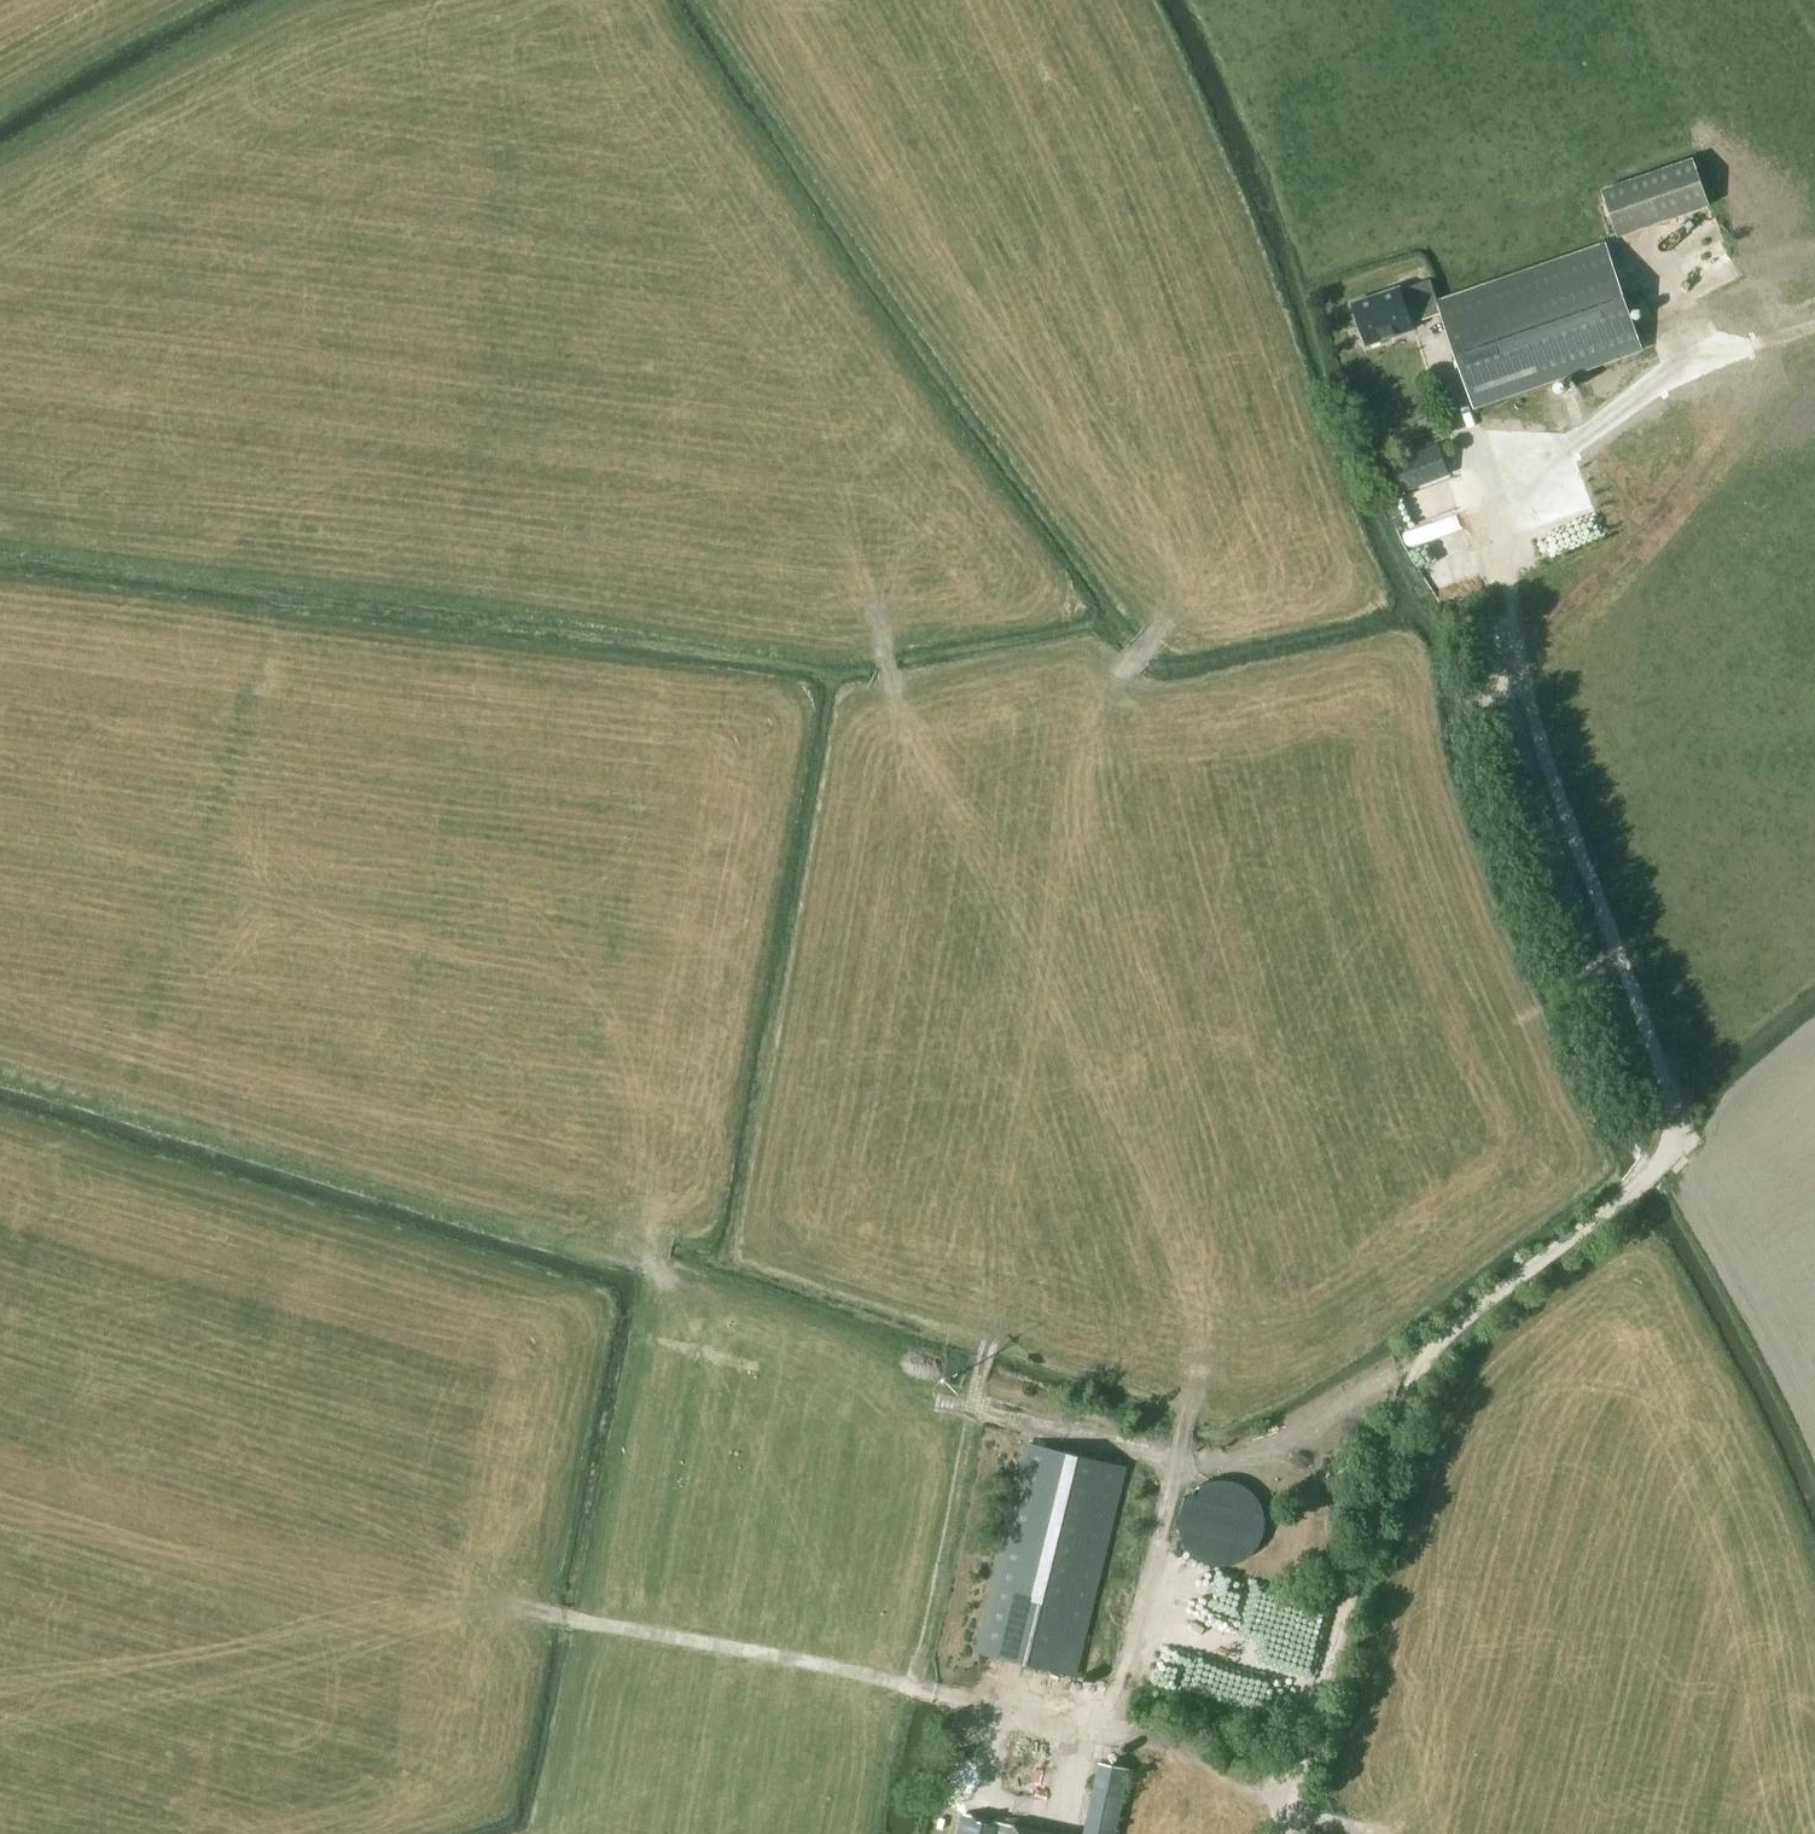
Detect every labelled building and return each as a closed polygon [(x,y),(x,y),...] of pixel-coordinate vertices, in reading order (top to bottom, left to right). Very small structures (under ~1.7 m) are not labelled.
[(1692,157),(1601,189),(1617,236),(1709,205),(1692,157)] [(1352,303),(1367,345),(1414,329),(1412,322),(1441,312),(1474,407),(1641,349),(1604,243),(1437,301),(1430,279),(1400,290),(1399,287),(1352,303)] [(1401,520),(1463,505),(1458,484),(1396,499),(1401,520)] [(976,1652),(1074,1675),(1124,1466),(1027,1442),(976,1652)] [(1207,1476),(1189,1539),(1252,1557),(1269,1494),(1207,1476)] [(1083,1833),(1117,1833),(1132,1770),(1100,1762),(1083,1833)] [(966,1814),(962,1833),(1062,1833),(966,1814)]
